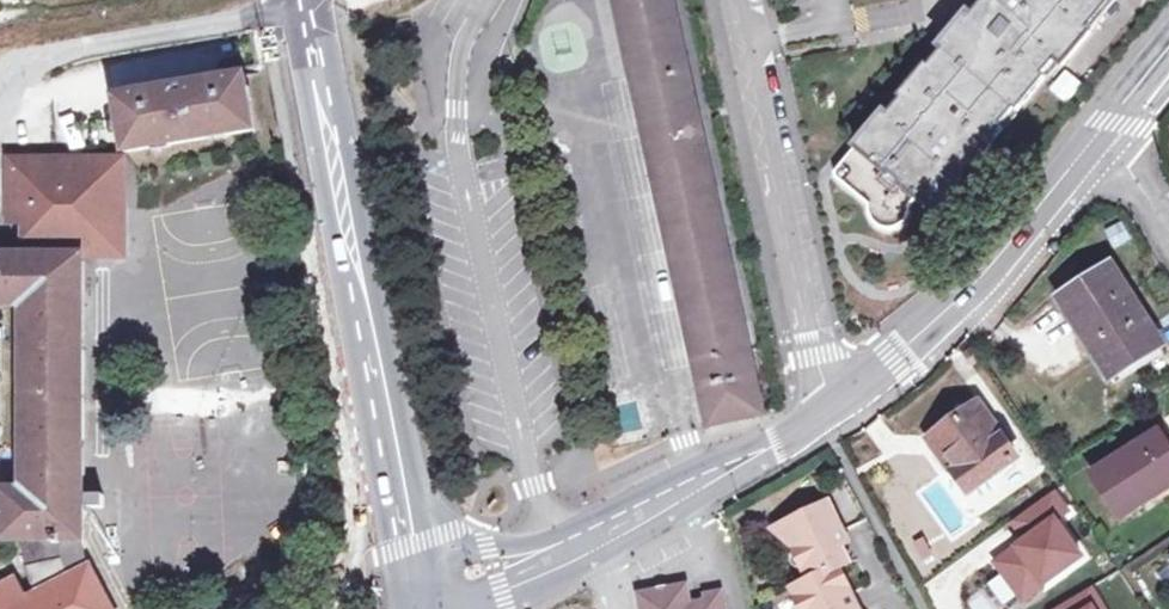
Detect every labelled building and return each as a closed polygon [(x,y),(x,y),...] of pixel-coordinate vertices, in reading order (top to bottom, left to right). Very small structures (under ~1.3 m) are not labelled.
[(674,0),(616,0),(710,426),(765,414),(674,0)] [(972,16),(969,14),(940,47),(943,49),(929,66),(927,64),(898,97),(901,100),(888,115),(885,113),(856,147),(887,173),(903,186),(934,212),(962,178),(960,176),(973,160),(976,162),(1004,128),(1001,126),(1015,110),(1017,112),(1046,78),(1043,76),(1056,60),(1063,66),(1091,32),(1088,30),(1085,26),(1107,0),(984,0),(972,16)] [(1085,26),(1088,30),(1113,0),(1107,0),(1085,26)] [(117,99),(127,153),(253,131),(244,77),(117,99)] [(22,542),(23,554),(26,566),(30,581),(36,595),(28,599),(16,579),(0,587),(0,608),(111,608),(89,568),(87,562),(83,549),(83,541),(83,258),(117,257),(115,212),(123,212),(122,163),(10,164),(12,222),(25,222),(26,258),(0,258),(0,308),(22,308),(22,491),(0,491),(0,542),(22,542)] [(887,173),(880,181),(897,195),(903,186),(887,173)] [(1124,221),(1112,229),(1121,243),(1133,235),(1124,221)] [(1107,264),(1057,295),(1078,330),(1087,326),(1116,375),(1142,359),(1139,353),(1156,342),(1141,317),(1144,315),(1132,296),(1129,298),(1107,264)] [(1078,330),(1057,295),(1048,301),(1100,385),(1116,375),(1087,326),(1078,330)] [(1139,353),(1142,359),(1160,348),(1156,342),(1139,353)] [(970,407),(927,438),(966,491),(1009,460),(970,407)] [(1118,518),(1168,486),(1168,451),(1157,432),(1091,473),(1118,518)] [(999,568),(1003,573),(1019,595),(1022,600),(1081,557),(1055,521),(1067,512),(1052,492),(1010,523),(1028,547),(999,568)] [(845,561),(836,540),(842,537),(825,500),(773,526),(790,543),(807,579),(835,566),(845,561)] [(835,566),(807,579),(790,587),(800,608),(846,608),(841,598),(849,594),(835,566)] [(1003,573),(987,585),(1003,606),(1019,595),(1003,573)] [(721,597),(704,601),(688,604),(684,585),(664,589),(665,594),(657,595),(656,591),(649,593),(649,594),(640,608),(638,608),(723,608),(721,597)] [(1055,608),(1103,608),(1090,588),(1055,608)] [(719,591),(702,595),(704,601),(721,597),(719,591)] [(649,593),(636,595),(638,608),(640,608),(649,594),(649,593)] [(853,603),(849,594),(841,598),(846,608),(853,603)]
